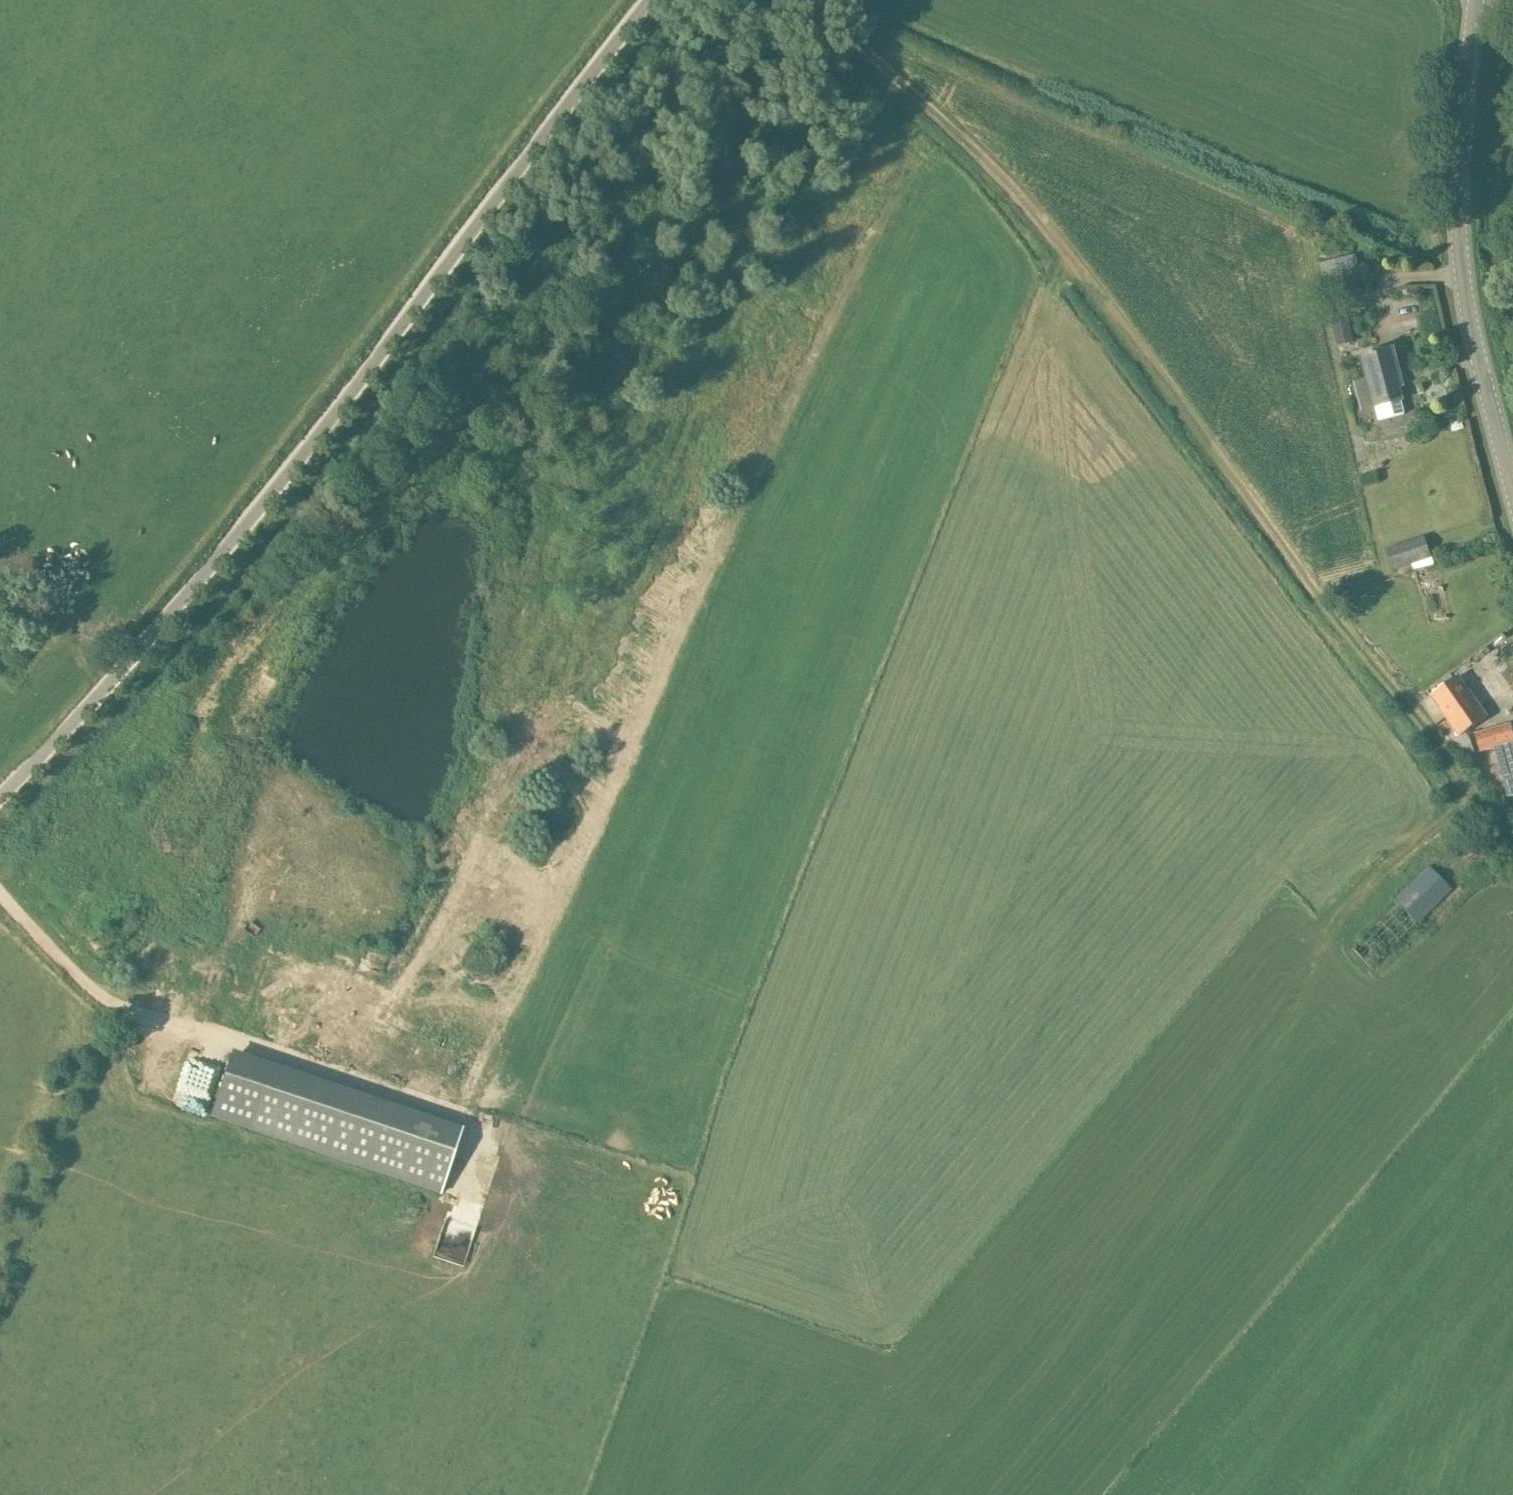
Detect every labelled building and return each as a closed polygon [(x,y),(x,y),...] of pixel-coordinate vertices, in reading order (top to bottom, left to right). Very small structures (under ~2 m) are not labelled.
[(1360,269),(1356,255),(1317,265),(1320,279),(1343,273),(1349,294),(1363,291),(1357,269),(1360,269)] [(1338,346),(1354,342),(1348,316),(1332,320),(1338,346)] [(1406,413),(1403,400),(1399,386),(1403,385),(1394,349),(1363,357),(1368,378),(1354,382),(1362,413),(1376,409),(1379,420),(1406,413)] [(1435,566),(1432,558),(1425,536),(1387,550),(1394,571),(1412,565),(1414,571),(1416,570),(1435,566)] [(1460,737),(1464,735),(1489,717),(1461,675),(1432,697),(1460,737)] [(1512,723),(1477,733),(1481,748),(1512,740),(1512,726),(1512,723)] [(1495,748),(1502,775),(1503,774),(1503,775),(1509,797),(1512,796),(1512,742),(1495,748)] [(1371,969),(1418,924),(1451,890),(1429,866),(1406,889),(1394,901),(1396,904),(1351,948),(1371,969)] [(457,1142),(231,1066),(234,1057),(233,1057),(213,1117),(441,1193),(459,1139),(458,1139),(457,1142)]
